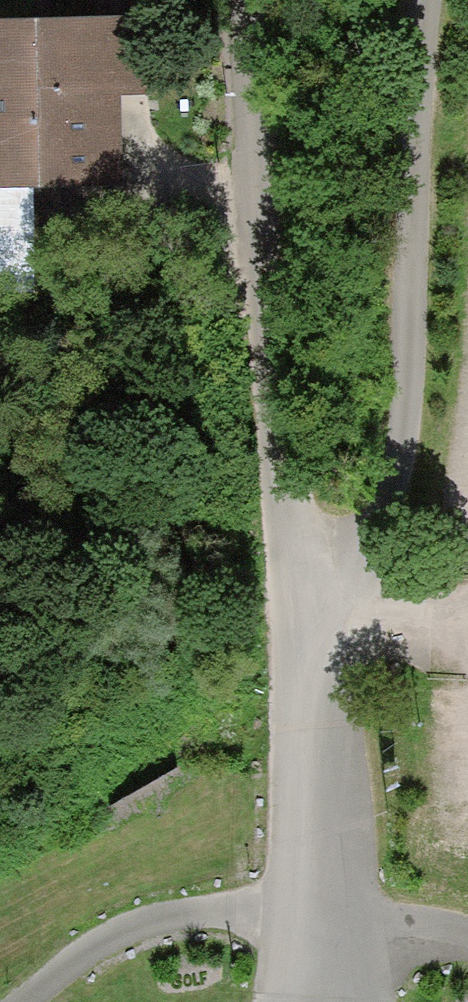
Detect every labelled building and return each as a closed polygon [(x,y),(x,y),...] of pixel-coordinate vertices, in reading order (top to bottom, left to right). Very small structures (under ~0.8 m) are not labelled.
[(18,198),(116,194),(112,102),(148,101),(144,25),(0,31),(0,290),(22,289),(18,198)]
